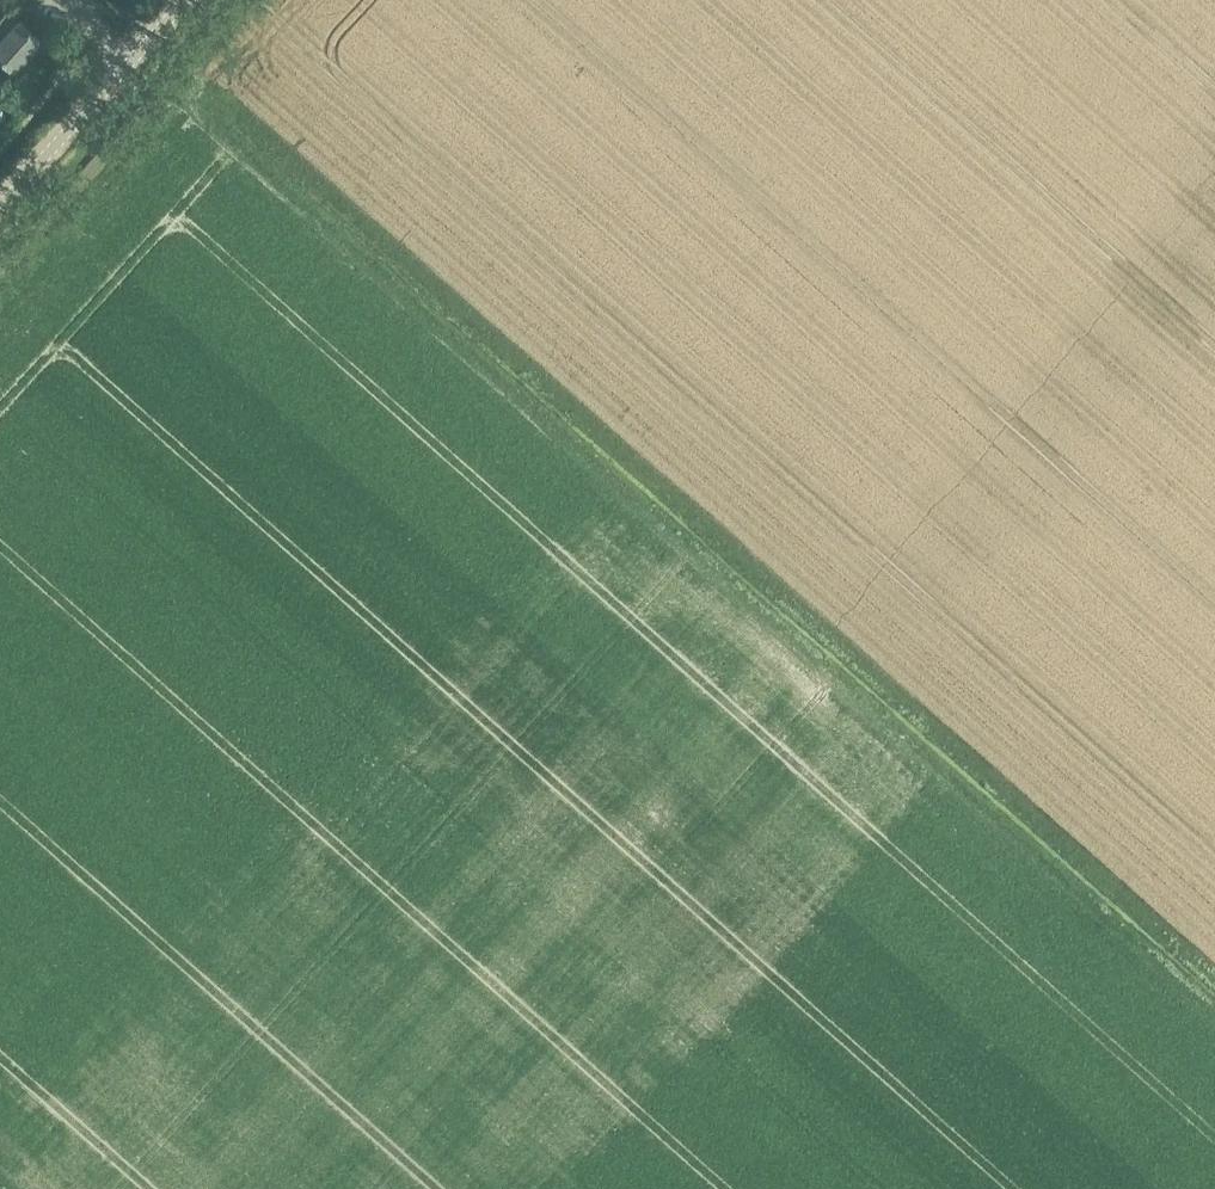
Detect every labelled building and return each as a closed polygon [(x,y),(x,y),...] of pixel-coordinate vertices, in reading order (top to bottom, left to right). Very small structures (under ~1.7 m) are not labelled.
[(0,4),(0,57),(16,71),(43,40),(19,19),(18,21),(7,11),(8,10),(0,4)]
